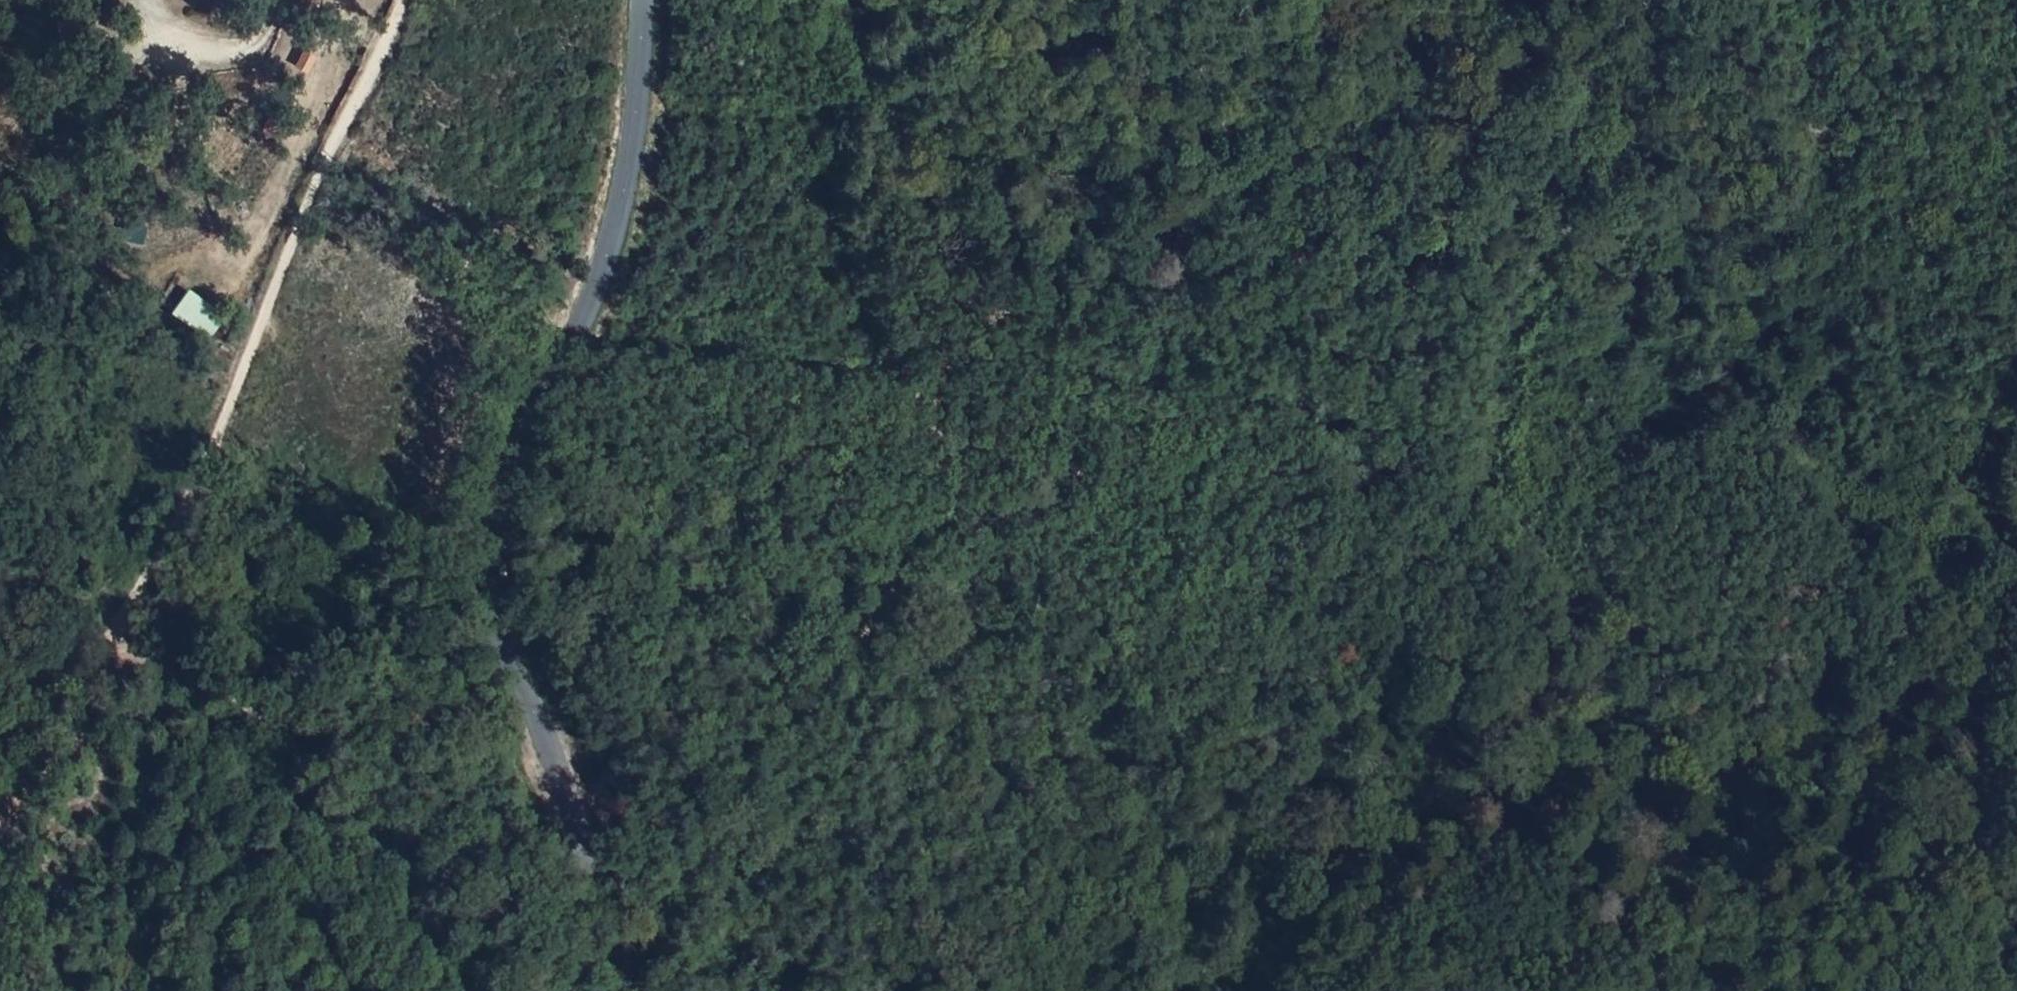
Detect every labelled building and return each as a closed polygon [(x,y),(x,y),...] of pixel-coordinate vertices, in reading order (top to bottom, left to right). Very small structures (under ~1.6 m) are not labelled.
[(166,315),(206,340),(220,316),(181,292),(166,315)]
